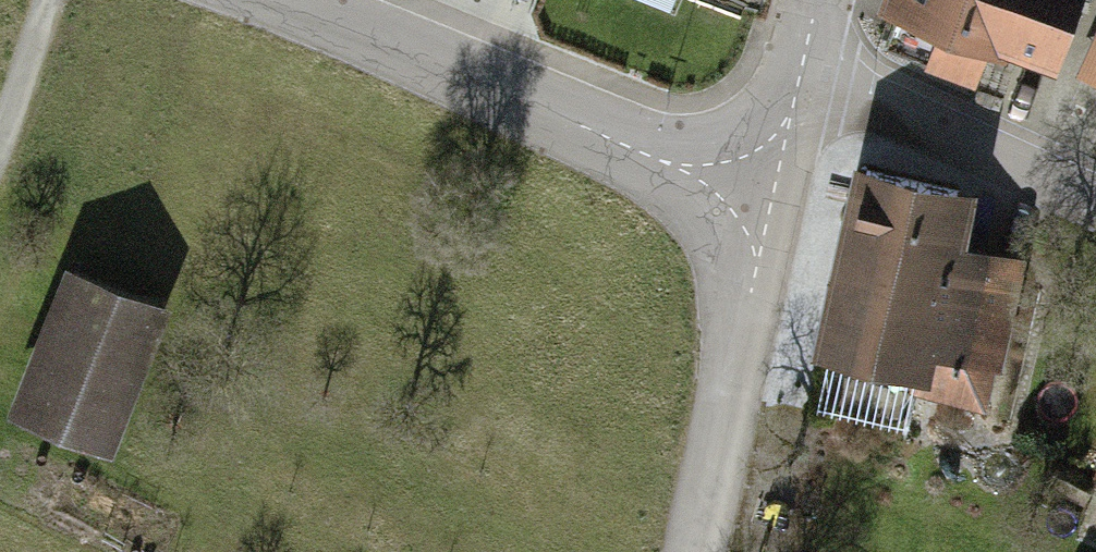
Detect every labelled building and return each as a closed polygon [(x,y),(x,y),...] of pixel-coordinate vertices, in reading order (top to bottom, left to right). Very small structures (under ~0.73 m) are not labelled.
[(851,20),(906,48),(900,64),(952,84),(958,62),(1017,74),(1039,0),(859,0),(851,20)] [(944,191),(818,172),(789,362),(965,389),(985,260),(935,253),(944,191)] [(39,273),(0,384),(0,427),(95,461),(148,311),(39,273)]
